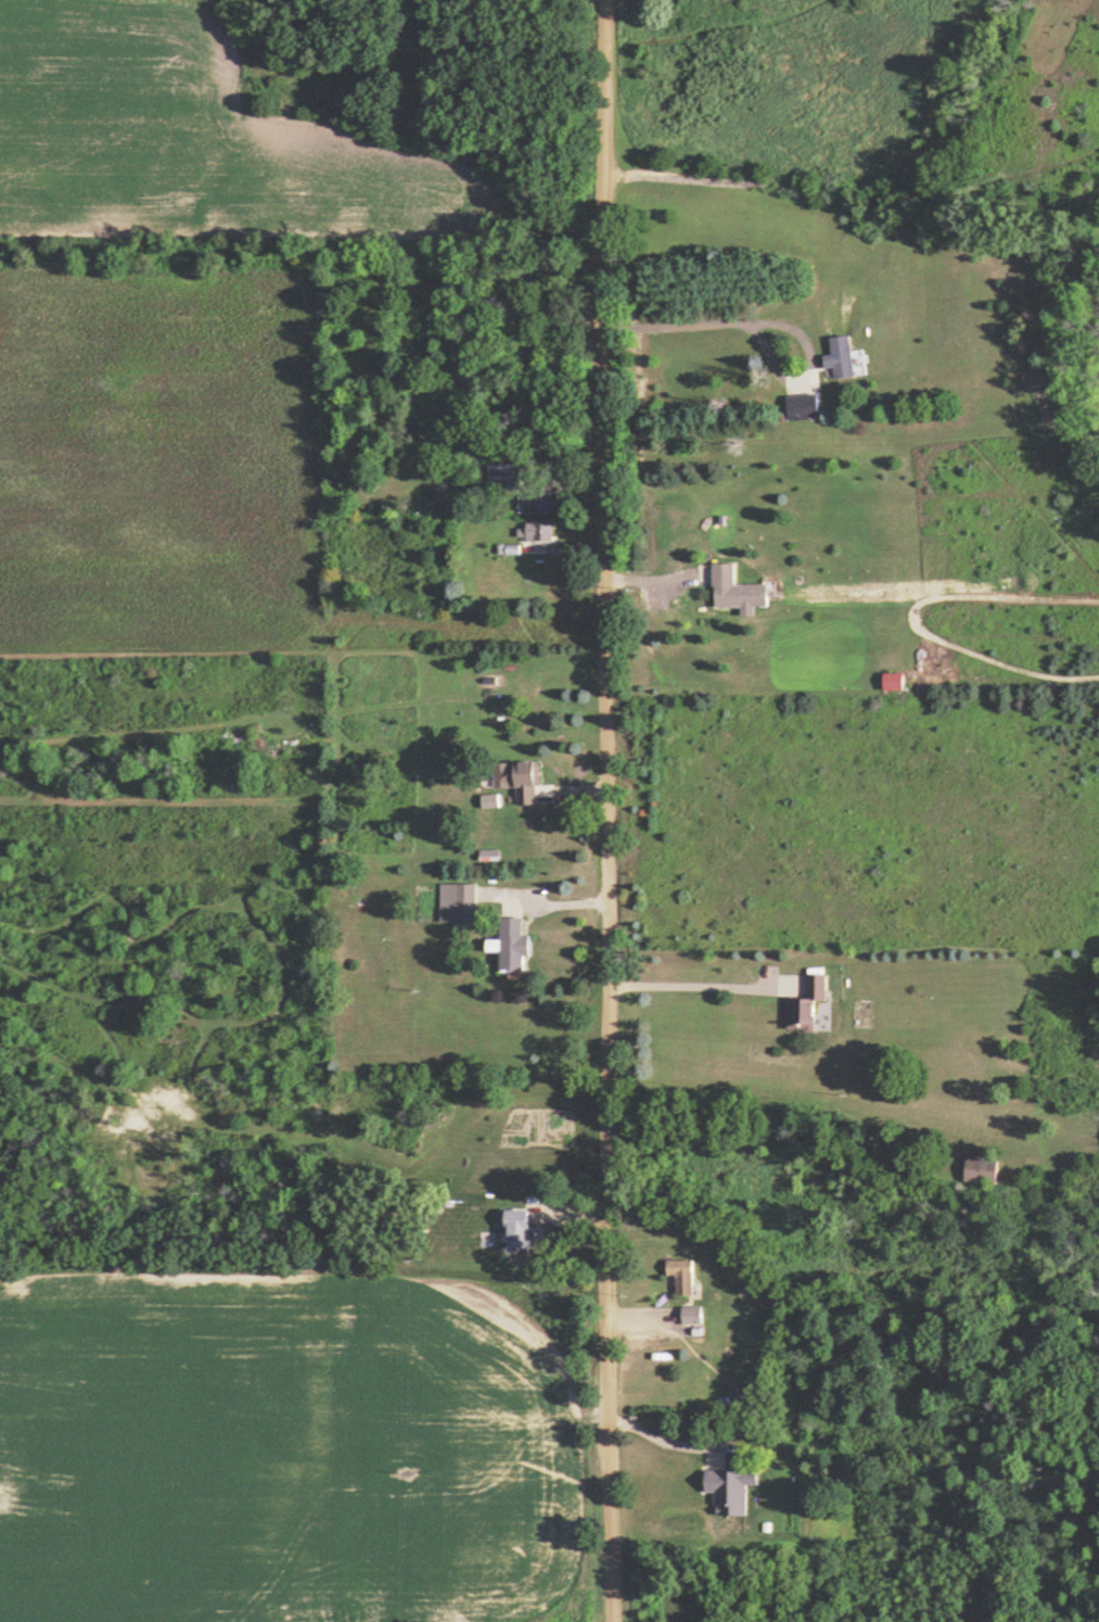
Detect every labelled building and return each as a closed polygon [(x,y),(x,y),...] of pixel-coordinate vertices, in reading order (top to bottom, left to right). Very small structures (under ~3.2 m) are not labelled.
[(835,367),(836,378),(856,376),(852,334),(832,336),(833,354),(825,355),(826,368),(835,367)] [(788,419),(819,419),(819,395),(788,395),(788,419)] [(489,463),(489,487),(523,487),(523,463),(489,463)] [(556,492),(528,492),(528,514),(556,514),(556,492)] [(527,518),(527,541),(554,541),(554,518),(527,518)] [(713,562),(714,606),(769,606),(769,582),(736,583),(735,562),(713,562)] [(495,760),(496,787),(517,786),(517,803),(539,803),(539,760),(495,760)] [(497,805),(497,794),(482,794),(482,805),(497,805)] [(441,882),(441,921),(477,921),(477,882),(441,882)] [(502,969),(526,969),(526,916),(501,916),(502,940),(488,940),(488,949),(502,949),(502,969)] [(827,1000),(827,974),(807,973),(807,998),(788,998),(787,1029),(817,1030),(817,1000),(827,1000)] [(1000,1158),(968,1154),(965,1181),(996,1185),(1000,1158)] [(499,1228),(511,1228),(510,1252),(536,1252),(536,1211),(499,1210),(499,1228)] [(695,1260),(668,1260),(668,1276),(678,1276),(678,1295),(695,1295),(695,1260)] [(684,1323),(703,1323),(703,1307),(684,1307),(684,1323)] [(748,1485),(760,1485),(761,1470),(705,1469),(705,1492),(717,1492),(717,1515),(748,1516),(748,1485)]
